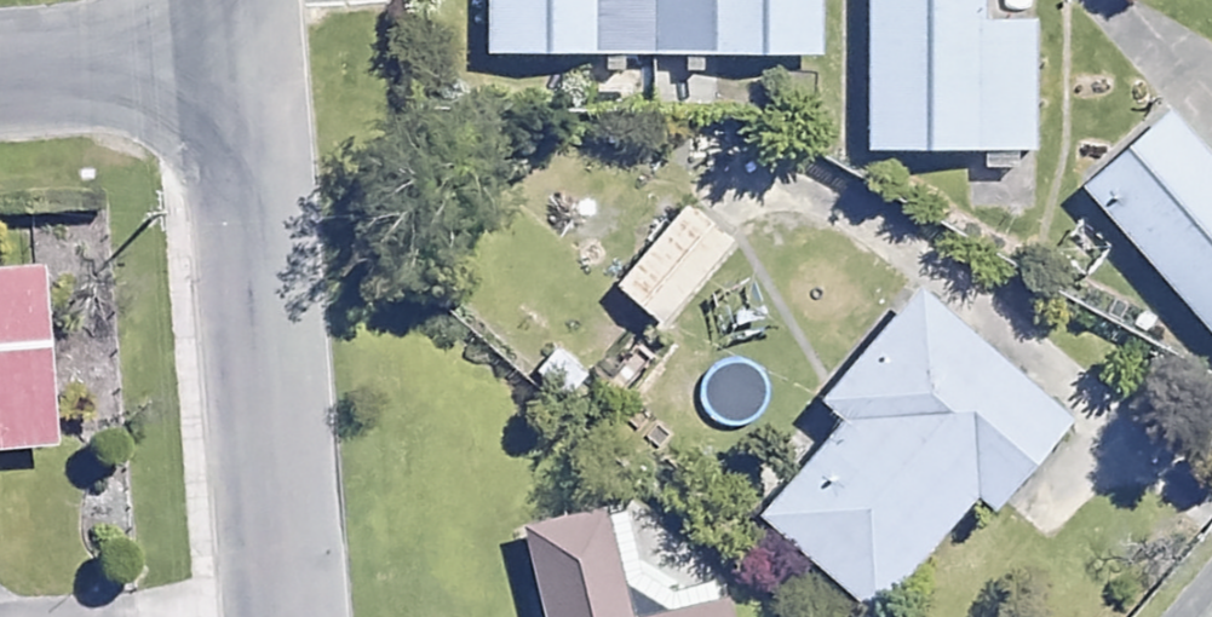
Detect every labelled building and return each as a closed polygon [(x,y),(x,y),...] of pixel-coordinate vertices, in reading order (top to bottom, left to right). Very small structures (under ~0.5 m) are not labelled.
[(656,0),(491,0),(490,60),(654,61),(656,0)] [(654,61),(818,61),(818,0),(656,0),(654,61)] [(871,157),(1031,156),(1029,23),(981,23),(981,0),(870,0),(871,157)] [(1170,124),(1087,198),(1211,338),(1211,171),(1170,124)] [(729,250),(685,210),(613,290),(657,330),(729,250)] [(0,276),(0,450),(51,444),(33,273),(0,276)] [(917,300),(812,421),(830,437),(758,520),(870,616),(878,616),(974,506),(993,522),(1071,433),(917,300)] [(602,522),(527,539),(545,616),(624,616),(602,522)] [(728,608),(690,616),(730,616),(728,608)]
